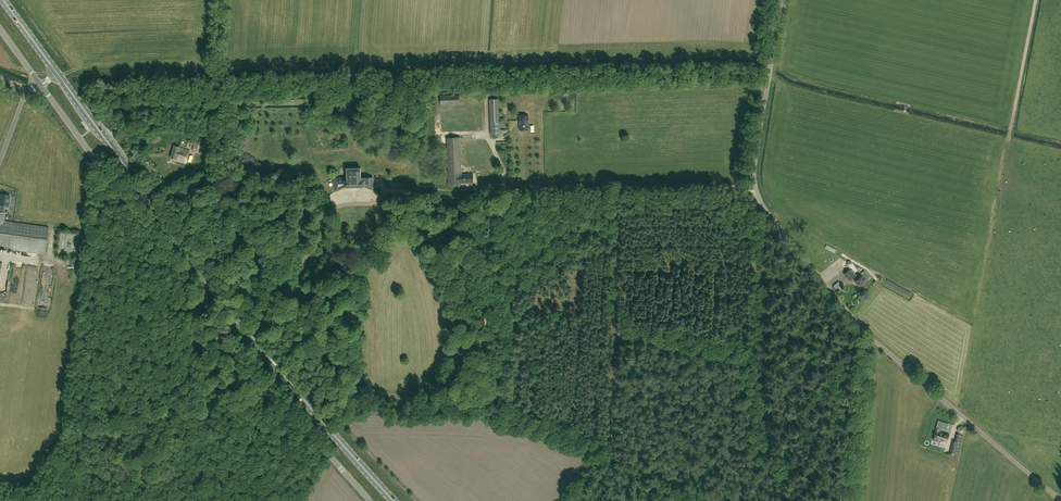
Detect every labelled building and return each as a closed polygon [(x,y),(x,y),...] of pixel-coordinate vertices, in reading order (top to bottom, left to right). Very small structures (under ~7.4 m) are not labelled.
[(459,104),(459,96),(440,97),(441,104),(459,104)] [(490,135),(500,135),(499,112),(499,99),(490,99),(490,112),(490,135)] [(474,115),(441,116),(441,139),(446,138),(448,184),(462,184),(462,183),(502,182),(501,172),(462,174),(462,173),(461,138),(474,138),(474,115)] [(520,131),(529,130),(529,116),(520,116),(520,131)] [(174,146),(171,158),(186,163),(189,151),(174,146)] [(347,178),(333,178),(335,192),(340,190),(344,188),(365,187),(367,188),(371,190),(373,191),(374,177),(361,177),(361,167),(347,168),(347,178)] [(12,222),(4,221),(5,213),(4,213),(5,205),(8,206),(10,195),(1,194),(0,201),(0,205),(0,206),(0,248),(44,254),(48,227),(12,222)] [(844,274),(849,281),(855,277),(849,270),(844,274)] [(855,281),(862,290),(869,284),(862,276),(855,281)] [(938,440),(940,441),(939,445),(944,446),(945,443),(946,443),(949,434),(939,431),(941,426),(947,428),(948,424),(938,421),(933,439),(938,441),(938,440)] [(952,441),(950,452),(958,454),(962,435),(956,434),(955,441),(952,441)]
